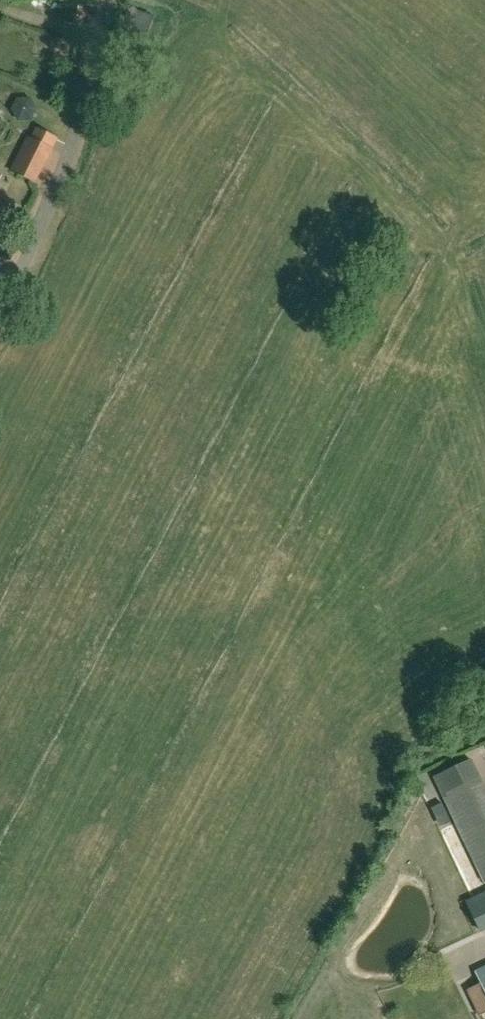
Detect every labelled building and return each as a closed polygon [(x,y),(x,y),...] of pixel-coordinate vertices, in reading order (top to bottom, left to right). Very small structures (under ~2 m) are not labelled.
[(51,150),(41,144),(28,139),(23,149),(46,161),(51,150)] [(484,883),(484,787),(467,749),(428,766),(484,883)] [(477,972),(484,990),(484,968),(477,972)] [(389,996),(396,1008),(410,1000),(403,988),(389,996)]
